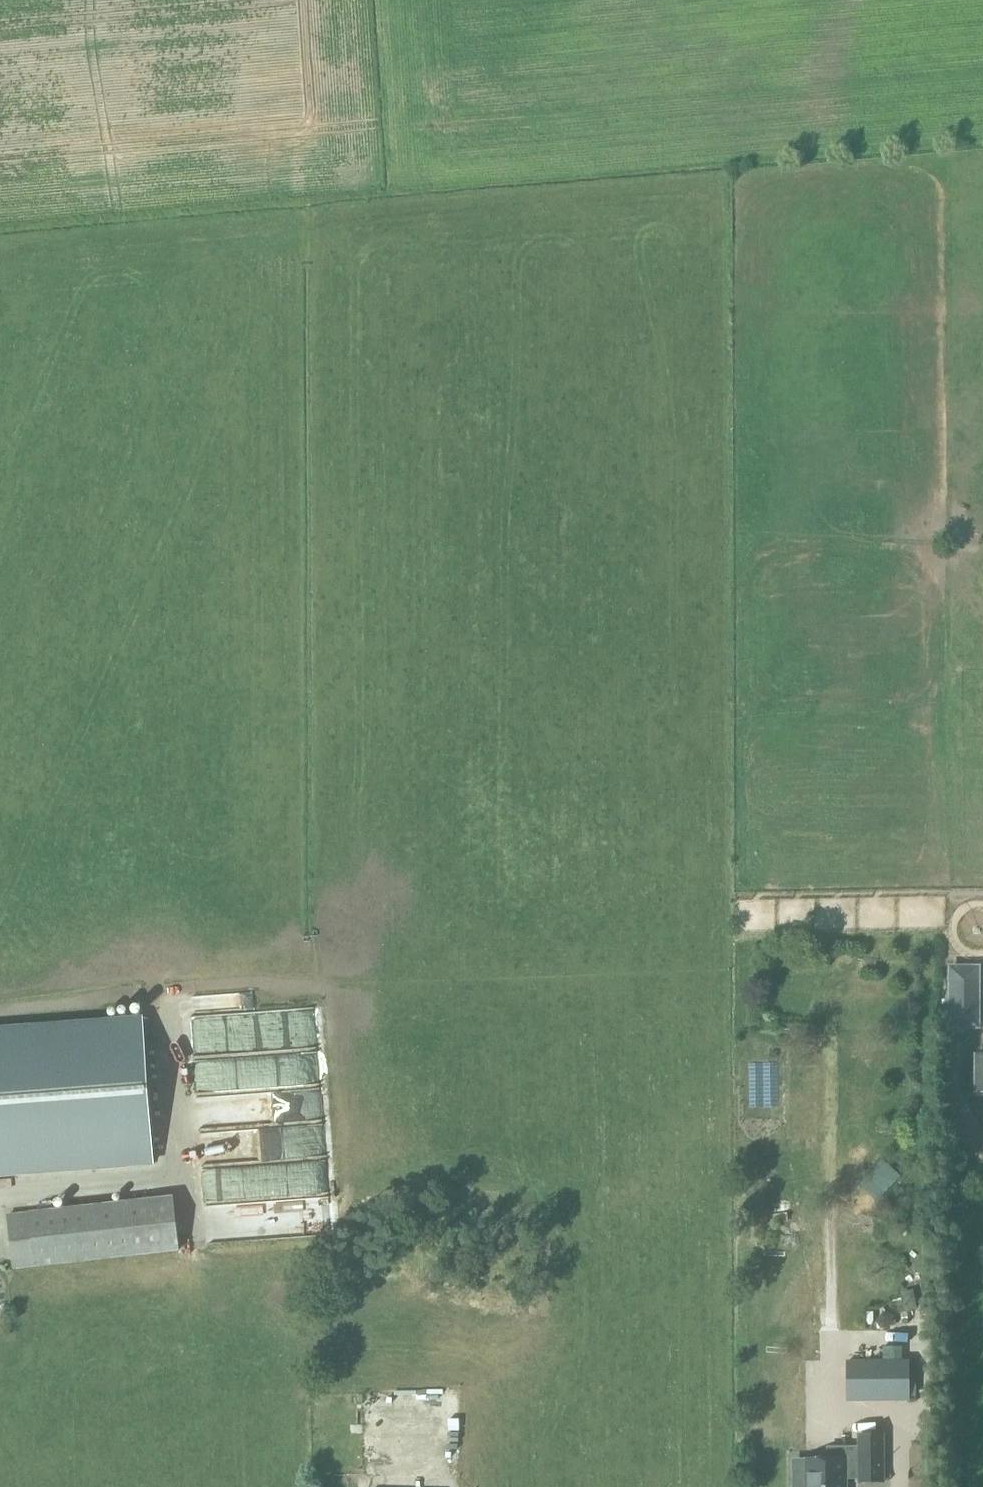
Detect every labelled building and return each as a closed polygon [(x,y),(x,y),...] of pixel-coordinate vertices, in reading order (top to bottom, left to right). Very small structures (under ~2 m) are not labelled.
[(978,1027),(978,979),(951,979),(951,1027),(978,1027)] [(155,1161),(145,1013),(0,1023),(0,1173),(155,1161)] [(252,1051),(252,1056),(277,1055),(277,1035),(243,1036),(243,1051),(252,1051)] [(231,1138),(289,1136),(288,1105),(195,1107),(196,1151),(231,1151),(231,1138)] [(19,1264),(181,1245),(175,1194),(13,1213),(19,1264)] [(908,1361),(848,1361),(848,1401),(908,1401),(908,1361)] [(844,1478),(856,1478),(856,1482),(882,1482),(882,1438),(856,1438),(856,1449),(825,1449),(825,1459),(803,1459),(803,1461),(803,1486),(844,1486),(844,1478)]
